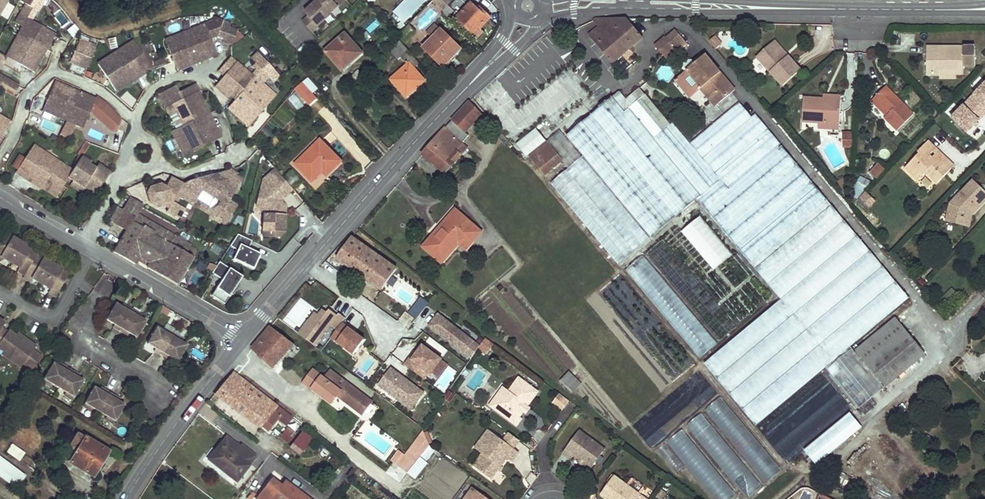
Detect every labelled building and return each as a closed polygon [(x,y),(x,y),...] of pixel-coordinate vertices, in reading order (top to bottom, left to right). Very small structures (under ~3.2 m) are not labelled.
[(19,2),(37,12),(44,0),(20,0),(19,2)] [(330,14),(345,0),(317,0),(318,1),(330,14)] [(432,0),(443,10),(453,0),(432,0)] [(331,15),(330,14),(318,1),(304,13),(308,17),(302,23),(311,33),(331,15)] [(490,17),(473,1),(457,18),(477,38),(483,32),(480,29),(490,17)] [(1,15),(9,19),(13,8),(6,5),(1,15)] [(72,35),(79,28),(59,10),(53,17),(72,35)] [(214,17),(210,24),(188,32),(200,62),(217,55),(210,38),(217,36),(223,39),(222,42),(230,46),(237,31),(230,28),(232,25),(214,17)] [(54,34),(25,18),(17,34),(45,49),(54,34)] [(643,37),(627,18),(591,18),(599,27),(589,35),(612,63),(643,37)] [(414,31),(409,26),(399,35),(405,41),(414,31)] [(682,37),(675,29),(665,38),(673,47),(682,37)] [(461,49),(441,30),(424,48),(444,67),(461,49)] [(188,32),(165,40),(177,71),(200,62),(188,32)] [(45,49),(17,34),(4,57),(33,73),(45,49)] [(362,53),(345,34),(326,51),(340,68),(351,59),(353,61),(362,53)] [(716,36),(710,41),(716,49),(722,44),(716,36)] [(665,38),(664,37),(654,45),(663,55),(673,47),(665,38)] [(683,39),(682,37),(673,47),(673,48),(683,39)] [(687,43),(683,39),(673,48),(677,52),(687,43)] [(94,47),(77,40),(68,63),(84,70),(94,47)] [(788,55),(775,40),(772,43),(785,58),(788,55)] [(98,64),(116,91),(151,68),(134,41),(98,64)] [(420,63),(400,41),(390,50),(398,60),(401,58),(408,65),(393,78),(402,88),(399,90),(406,98),(425,81),(414,69),(420,63)] [(785,58),(772,43),(756,56),(783,86),(801,70),(788,55),(785,58)] [(943,53),(927,53),(927,75),(940,75),(940,70),(964,70),(975,70),(975,46),(964,46),(943,46),(943,53)] [(257,53),(251,60),(256,64),(259,67),(262,70),(268,64),(257,53)] [(735,89),(706,55),(680,77),(694,94),(701,89),(705,85),(708,87),(706,89),(712,97),(710,99),(716,106),(735,89)] [(251,76),(237,63),(230,57),(218,71),(224,77),(217,86),(223,91),(227,87),(238,97),(234,101),(227,109),(248,127),(263,110),(261,108),(273,94),(255,78),(254,78),(251,76)] [(351,59),(340,68),(343,71),(353,61),(351,59)] [(251,76),(254,78),(255,78),(262,70),(259,67),(256,71),(251,76)] [(14,94),(19,85),(0,74),(0,87),(14,94)] [(966,133),(984,112),(984,78),(983,76),(947,117),(966,133)] [(694,94),(680,77),(677,80),(691,97),(694,94)] [(393,78),(390,80),(399,90),(402,88),(393,78)] [(67,122),(79,93),(55,82),(42,111),(67,122)] [(122,94),(130,104),(145,92),(137,82),(122,94)] [(302,84),(297,89),(308,101),(314,96),(302,84)] [(209,115),(199,94),(201,93),(197,85),(180,93),(177,86),(160,94),(167,109),(169,108),(172,114),(177,112),(184,126),(177,129),(172,131),(184,156),(220,140),(212,121),(201,126),(198,120),(209,115)] [(705,85),(701,89),(710,99),(712,97),(706,89),(708,87),(705,85)] [(227,87),(223,91),(217,86),(215,88),(227,98),(228,96),(234,101),(238,97),(227,87)] [(913,114),(886,86),(875,97),(889,113),(886,116),(885,118),(897,131),(913,114)] [(308,101),(297,89),(292,93),(304,105),(308,101)] [(697,199),(702,195),(655,137),(630,107),(646,95),(640,89),(626,100),(620,92),(613,98),(697,199)] [(79,93),(67,122),(82,128),(89,112),(110,131),(116,133),(121,119),(106,104),(96,96),(95,100),(79,93)] [(273,94),(261,108),(263,110),(276,96),(273,94)] [(670,124),(646,95),(630,107),(655,137),(670,124)] [(889,113),(875,97),(871,101),(886,116),(889,113)] [(697,199),(613,98),(565,137),(651,239),(697,199)] [(824,99),(804,98),(802,121),(819,122),(840,123),(841,100),(824,99)] [(482,114),(470,101),(452,120),(465,132),(482,114)] [(690,143),(673,122),(670,124),(655,137),(702,195),(721,180),(727,188),(780,144),(755,114),(751,117),(739,102),(690,143)] [(184,126),(177,112),(172,114),(169,108),(167,109),(177,129),(184,126)] [(500,129),(487,114),(483,118),(495,132),(500,129)] [(212,121),(209,115),(198,120),(201,126),(212,121)] [(465,132),(452,120),(446,126),(423,154),(446,173),(467,147),(462,143),(469,135),(465,132)] [(7,122),(0,134),(0,138),(1,139),(10,124),(7,122)] [(118,150),(123,136),(112,132),(107,146),(118,150)] [(619,265),(651,239),(565,137),(561,132),(547,143),(562,161),(568,169),(550,184),(619,265)] [(853,150),(853,139),(845,139),(844,150),(853,150)] [(341,162),(320,140),(296,164),(313,181),(323,171),(327,176),(341,162)] [(936,148),(928,140),(918,151),(919,152),(906,167),(919,180),(927,171),(938,182),(952,168),(940,156),(936,160),(930,154),(936,148)] [(562,161),(547,143),(531,156),(545,174),(562,161)] [(908,299),(780,144),(727,188),(721,180),(702,195),(697,199),(779,300),(830,363),(850,346),(908,299)] [(42,152),(34,147),(26,160),(21,157),(14,168),(18,171),(17,174),(39,188),(40,186),(43,189),(57,197),(68,178),(55,170),(57,166),(40,155),(42,152)] [(955,165),(936,148),(930,154),(936,160),(940,156),(952,168),(955,165)] [(73,171),(42,152),(40,155),(57,166),(55,170),(68,178),(73,171)] [(99,165),(96,168),(90,164),(91,163),(82,157),(73,171),(68,178),(73,181),(90,192),(95,185),(100,188),(106,170),(99,165)] [(884,170),(877,164),(868,173),(874,179),(884,170)] [(292,190),(275,170),(262,181),(269,189),(264,194),(260,193),(256,206),(263,214),(262,236),(280,237),(284,234),(285,210),(281,210),(281,206),(284,204),(280,200),(292,190)] [(244,180),(232,171),(189,182),(185,184),(183,185),(182,185),(178,193),(198,205),(196,208),(212,218),(211,219),(224,227),(238,206),(231,201),(244,180)] [(859,176),(857,187),(866,189),(869,179),(859,176)] [(178,193),(182,185),(171,179),(166,189),(160,186),(146,190),(150,204),(157,207),(159,203),(169,208),(166,212),(173,216),(179,206),(173,202),(178,193)] [(88,196),(90,192),(73,181),(70,185),(88,196)] [(269,189),(262,181),(260,193),(264,194),(269,189)] [(950,204),(947,216),(967,221),(969,212),(974,207),(977,210),(984,201),(984,193),(972,181),(950,204)] [(869,207),(876,199),(864,190),(858,198),(869,207)] [(142,204),(133,199),(125,212),(135,217),(142,204)] [(125,212),(117,207),(110,220),(127,230),(114,252),(134,264),(137,260),(139,255),(151,262),(148,267),(147,268),(177,285),(193,258),(184,253),(163,240),(161,244),(149,238),(153,231),(144,226),(143,228),(136,224),(137,221),(133,219),(135,217),(125,212)] [(977,210),(974,207),(969,212),(967,221),(947,216),(946,221),(968,227),(972,215),(977,210)] [(480,232),(456,210),(423,246),(441,262),(459,243),(466,248),(480,232)] [(719,235),(717,237),(699,214),(681,228),(713,270),(733,254),(719,235)] [(188,246),(135,217),(133,219),(137,221),(136,224),(143,228),(144,226),(153,231),(149,238),(161,244),(163,240),(184,253),(188,246)] [(0,239),(0,256),(9,262),(18,267),(16,270),(23,274),(21,277),(28,281),(30,278),(39,283),(49,288),(47,292),(54,296),(67,273),(51,263),(35,254),(36,251),(20,242),(4,232),(0,239)] [(260,255),(248,249),(252,241),(241,237),(237,235),(230,246),(237,250),(233,259),(254,269),(260,255)] [(397,268),(352,237),(337,257),(382,289),(397,268)] [(623,268),(698,358),(717,343),(641,253),(623,268)] [(151,262),(139,255),(137,260),(148,267),(151,262)] [(222,280),(211,296),(224,305),(231,294),(232,295),(240,286),(237,284),(230,279),(234,272),(219,262),(212,274),(222,280)] [(242,277),(234,272),(230,279),(237,284),(242,277)] [(415,319),(429,301),(421,295),(407,312),(415,319)] [(779,300),(705,361),(756,424),(826,367),(859,408),(886,386),(856,350),(855,352),(850,346),(830,363),(779,300)] [(114,304),(104,320),(113,325),(111,328),(118,332),(125,336),(126,333),(135,338),(144,322),(139,318),(129,313),(120,307),(114,304)] [(337,330),(342,323),(346,318),(339,313),(338,315),(330,310),(327,313),(323,310),(319,315),(315,313),(299,334),(315,346),(331,325),(337,330)] [(429,326),(471,358),(479,348),(480,346),(438,314),(429,326)] [(886,386),(925,354),(896,318),(856,350),(886,386)] [(28,368),(38,355),(32,350),(35,346),(22,337),(20,339),(15,336),(8,330),(6,332),(0,328),(4,323),(0,321),(0,349),(3,352),(1,354),(19,367),(22,363),(28,368)] [(365,340),(342,323),(337,330),(331,337),(354,354),(365,340)] [(294,344),(270,326),(251,349),(272,368),(294,344)] [(155,328),(145,344),(153,349),(152,352),(159,356),(166,360),(167,357),(175,362),(185,346),(180,343),(170,337),(160,331),(155,328)] [(494,344),(486,338),(480,346),(479,348),(487,354),(494,344)] [(410,358),(405,365),(424,379),(429,373),(437,379),(448,364),(423,346),(417,353),(413,360),(410,358)] [(38,355),(28,368),(31,370),(41,357),(38,355)] [(52,363),(42,380),(50,384),(57,388),(64,392),(72,397),(82,381),(77,378),(74,376),(75,373),(68,369),(61,365),(60,368),(57,366),(52,363)] [(371,401),(331,370),(325,377),(314,368),(303,382),(330,404),(336,396),(354,410),(358,405),(364,410),(371,401)] [(391,368),(378,385),(411,409),(424,393),(391,368)] [(576,379),(569,372),(560,382),(567,388),(576,379)] [(240,379),(232,373),(216,393),(254,422),(256,420),(262,425),(276,406),(241,378),(240,379)] [(493,408),(517,426),(522,419),(519,417),(524,412),(528,406),(538,392),(519,378),(509,391),(506,389),(493,408)] [(506,389),(498,383),(485,402),(493,408),(506,389)] [(93,387),(83,403),(92,408),(98,412),(105,416),(113,421),(123,404),(118,402),(115,400),(117,397),(110,393),(103,389),(101,392),(98,390),(93,387)] [(562,410),(568,398),(556,392),(551,404),(562,410)] [(364,410),(358,405),(354,410),(360,415),(364,410)] [(291,417),(276,406),(262,425),(269,430),(278,419),(285,425),(291,417)] [(816,464),(862,425),(848,409),(803,449),(816,464)] [(742,498),(744,498),(760,487),(701,411),(684,424),(742,498)] [(295,434),(287,427),(280,436),(288,443),(295,434)] [(711,498),(732,498),(736,496),(682,428),(665,442),(711,498)] [(511,461),(519,452),(514,448),(503,440),(489,430),(475,448),(482,454),(488,458),(479,470),(492,479),(507,458),(511,461)] [(599,445),(580,430),(563,453),(571,459),(574,455),(579,459),(580,459),(581,457),(593,466),(603,451),(598,447),(599,445)] [(311,438),(301,431),(294,440),(291,444),(290,445),(300,452),(311,438)] [(514,448),(519,440),(509,432),(503,440),(514,448)] [(107,452),(76,433),(67,447),(75,452),(69,462),(92,477),(107,452)] [(430,445),(425,433),(407,456),(399,449),(391,459),(408,473),(430,445)] [(239,446),(227,437),(209,459),(237,481),(249,466),(234,454),(239,446)] [(19,461),(25,452),(12,442),(6,451),(19,461)] [(257,456),(241,444),(239,446),(234,454),(249,466),(257,456)] [(15,488),(26,474),(0,454),(0,476),(15,488)] [(488,458),(482,454),(473,466),(479,470),(488,458)] [(580,459),(579,459),(578,461),(583,465),(585,463),(591,468),(593,466),(581,457),(580,459)] [(615,476),(601,494),(608,498),(646,498),(615,476)] [(296,490),(294,492),(292,490),(294,488),(285,481),(281,486),(272,479),(256,498),(257,498),(308,498),(296,490)] [(466,498),(488,498),(474,488),(466,498)] [(812,493),(803,490),(799,498),(810,498),(812,493)]
